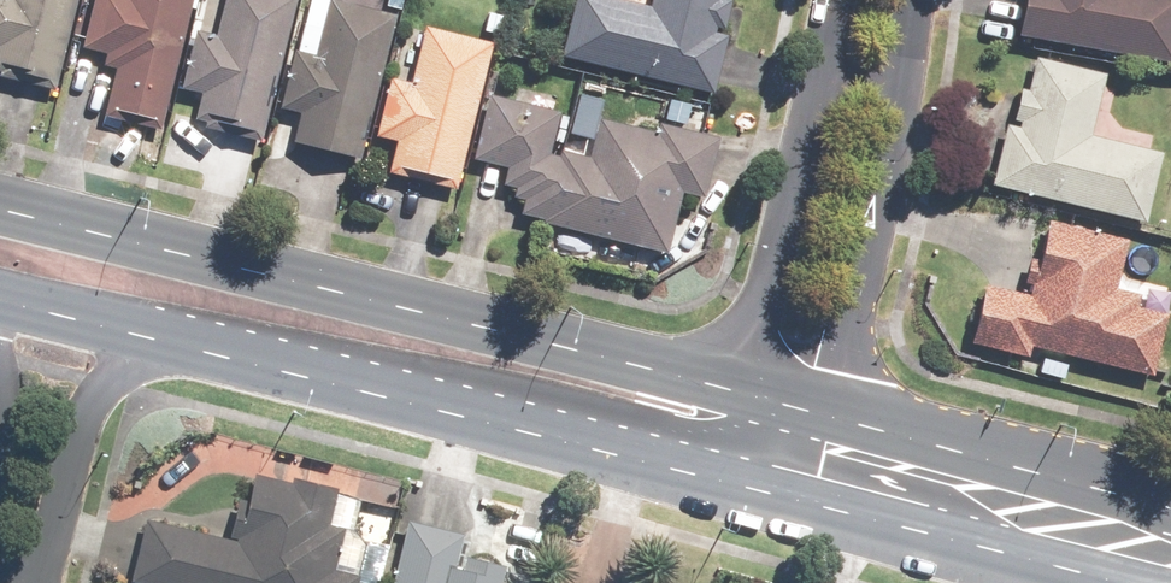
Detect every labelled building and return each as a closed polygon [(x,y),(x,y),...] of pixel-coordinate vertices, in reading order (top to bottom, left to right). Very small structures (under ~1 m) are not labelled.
[(73,0),(0,0),(0,80),(51,92),(73,0)] [(188,0),(93,0),(81,49),(106,55),(102,68),(112,71),(101,118),(157,131),(188,0)] [(292,0),(220,0),(211,37),(193,33),(180,90),(198,95),(192,120),(199,122),(197,130),(258,144),(292,0)] [(356,160),(390,15),(325,0),(311,58),(291,53),(277,112),(297,117),(291,145),(356,160)] [(558,57),(711,93),(724,36),(712,33),(713,28),(722,30),(729,0),(648,0),(646,8),(613,0),(571,0),(558,57)] [(1012,33),(1169,62),(1170,51),(1170,0),(1018,0),(1012,33)] [(454,191),(489,44),(420,28),(406,85),(385,80),(371,138),(393,143),(385,175),(454,191)] [(1001,127),(987,183),(1140,220),(1156,153),(1085,136),(1100,75),(1032,59),(1024,90),(1016,89),(1008,120),(1016,122),(1014,130),(1001,127)] [(557,161),(544,158),(555,112),(485,96),(470,160),(506,168),(501,187),(512,189),(509,201),(521,203),(518,215),(543,221),(542,226),(662,255),(677,191),(700,197),(714,138),(657,125),(655,134),(596,120),(587,161),(559,155),(557,161)] [(982,283),(965,344),(1024,360),(1027,348),(1147,380),(1165,316),(1136,309),(1140,296),(1112,289),(1125,241),(1045,219),(1034,257),(1023,254),(1013,291),(982,283)] [(124,581),(130,582),(353,582),(363,545),(349,529),(357,495),(250,469),(243,499),(233,497),(222,539),(140,518),(124,581)] [(401,520),(386,582),(498,582),(502,566),(455,554),(460,534),(401,520)]
